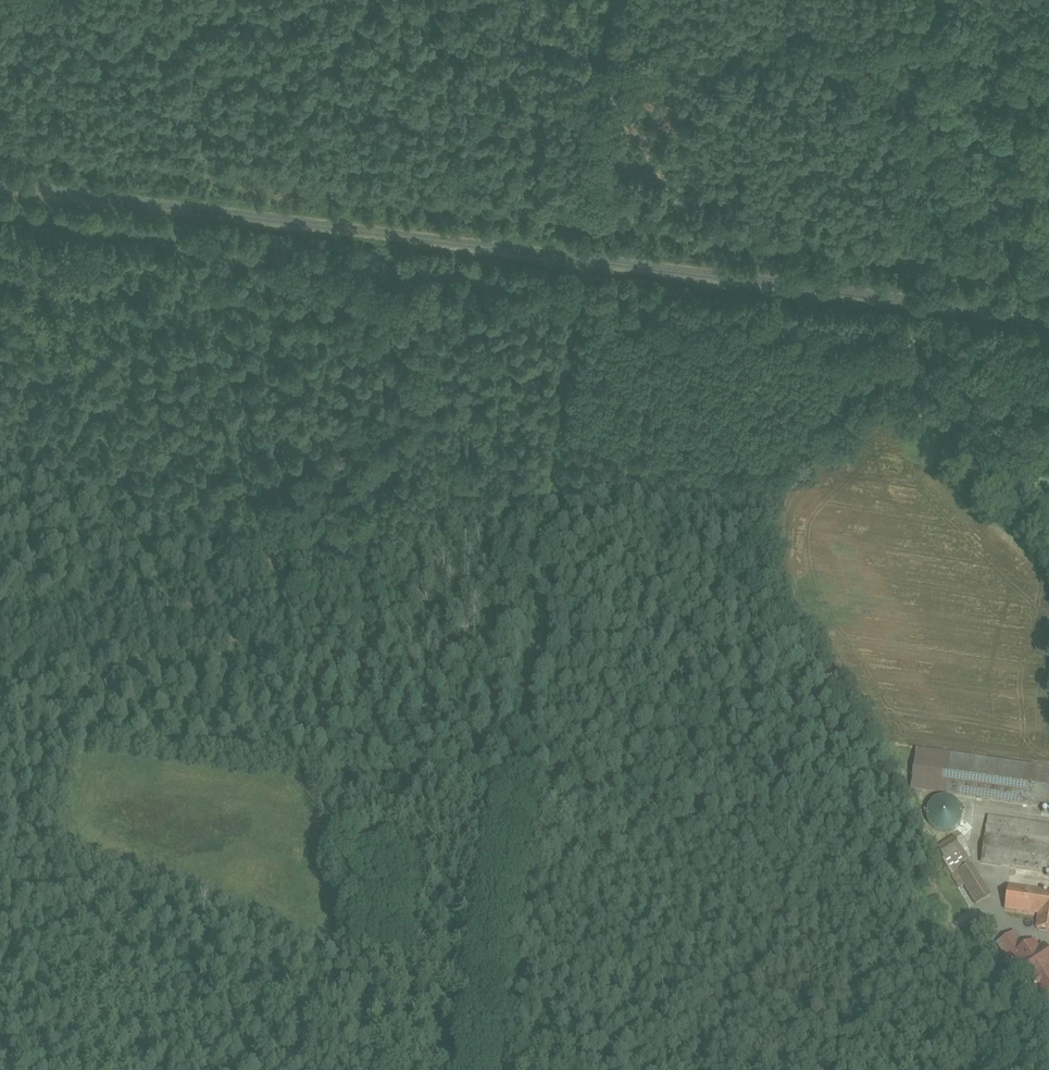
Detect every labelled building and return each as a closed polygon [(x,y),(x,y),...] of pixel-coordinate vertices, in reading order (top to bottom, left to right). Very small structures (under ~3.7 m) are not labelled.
[(953,755),(918,750),(912,788),(947,793),(953,755)] [(953,755),(947,793),(1048,808),(1048,769),(953,755)] [(1009,819),(989,816),(983,863),(1002,865),(1009,819)] [(1019,821),(1016,839),(1048,844),(1048,825),(1019,821)] [(972,863),(956,837),(939,847),(945,857),(943,858),(954,875),(957,872),(972,863)] [(1016,839),(1012,867),(1048,872),(1048,844),(1016,839)] [(992,895),(972,863),(957,872),(977,904),(992,895)] [(1044,894),(1044,892),(1009,887),(1006,909),(1021,911),(1021,906),(1048,910),(1048,895),(1044,894)] [(1021,906),(1021,911),(1040,914),(1038,929),(1048,930),(1048,910),(1021,906)] [(1015,933),(999,943),(1010,960),(1017,955),(1016,954),(1025,948),(1015,933)] [(1034,942),(1025,948),(1016,954),(1017,955),(1021,962),(1020,965),(1024,970),(1027,971),(1032,978),(1031,979),(1043,997),(1044,997),(1048,997),(1048,953),(1044,946),(1043,946),(1039,949),(1034,942)]
